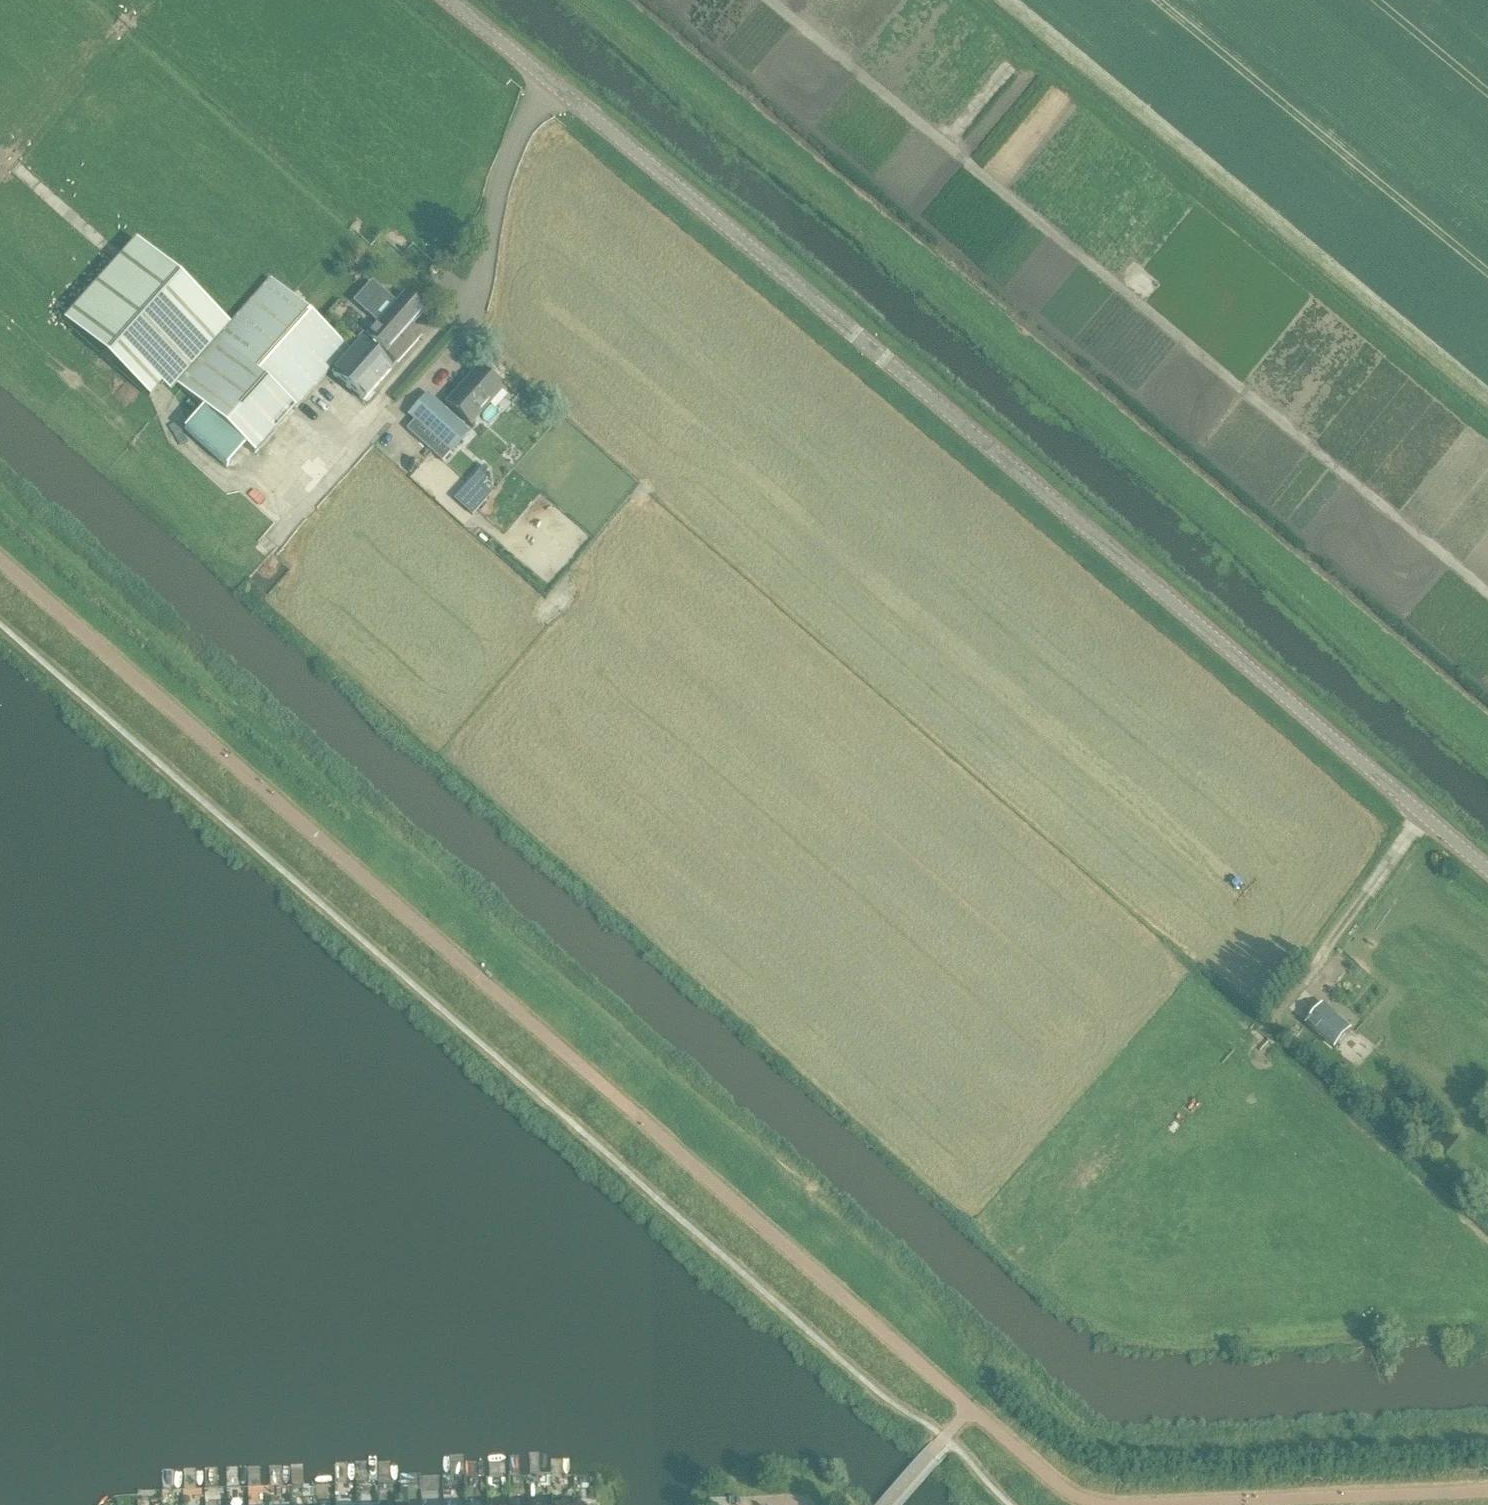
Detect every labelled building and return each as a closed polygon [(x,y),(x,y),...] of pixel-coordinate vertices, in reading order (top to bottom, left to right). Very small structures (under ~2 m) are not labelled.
[(64,321),(149,398),(221,317),(136,241),(64,321)] [(254,454),(348,350),(270,280),(177,385),(203,408),(184,429),(226,467),(245,446),(254,454)] [(363,402),(422,336),(411,326),(423,313),(409,300),(404,295),(391,309),(390,308),(390,301),(384,295),(377,296),(364,310),(379,324),(332,375),(363,402)] [(470,425),(502,390),(478,369),(446,404),(470,425)] [(469,432),(427,395),(408,416),(414,421),(406,430),(442,462),(450,453),(469,432)] [(472,516),(491,495),(483,487),(473,478),(467,484),(453,500),(472,516)] [(1326,1008),(1326,1005),(1308,1023),(1334,1049),(1351,1029),(1326,1008)]
